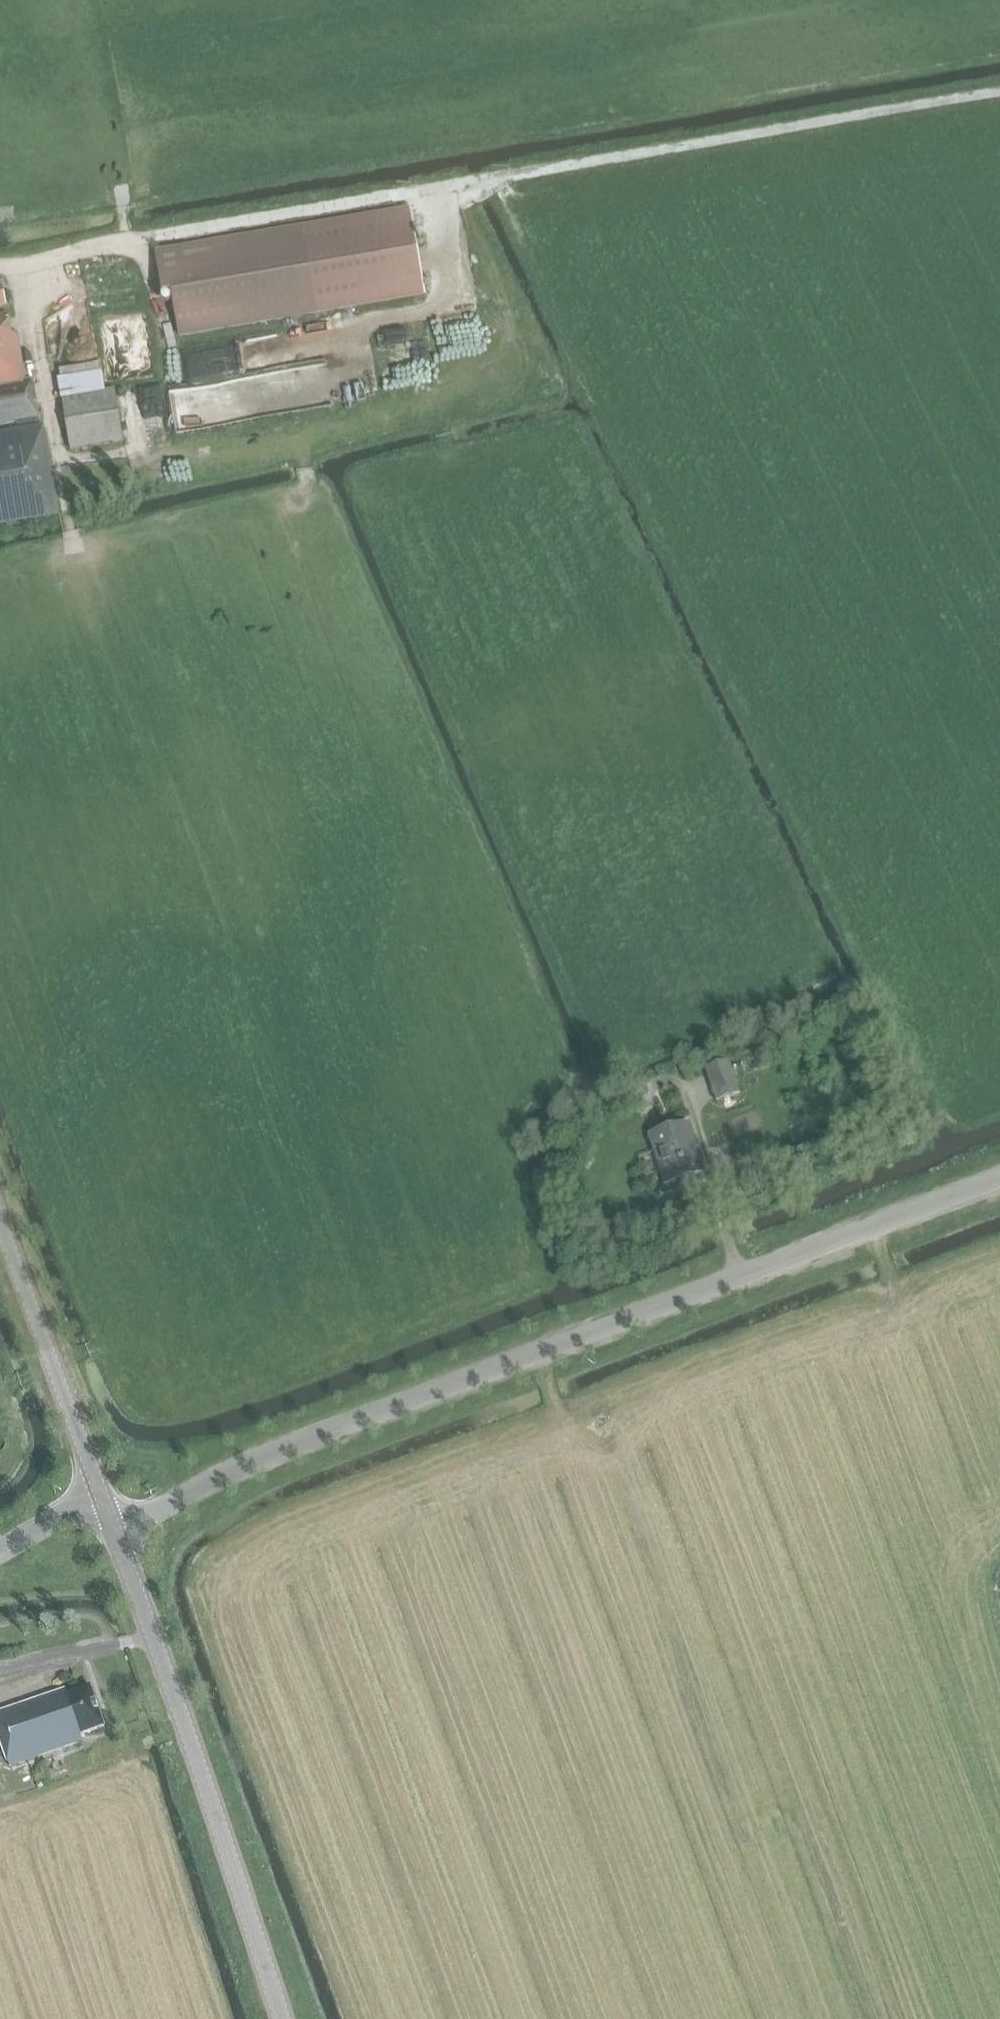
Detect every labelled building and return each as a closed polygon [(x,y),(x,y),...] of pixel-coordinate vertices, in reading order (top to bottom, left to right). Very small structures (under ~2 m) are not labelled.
[(156,252),(163,294),(172,292),(179,335),(424,292),(410,207),(156,252)] [(7,314),(0,315),(0,425),(16,422),(18,430),(0,433),(0,527),(60,516),(44,425),(39,426),(38,418),(39,418),(32,379),(25,381),(16,333),(10,334),(7,314)] [(245,369),(288,363),(284,336),(241,342),(245,369)] [(196,387),(174,388),(176,428),(198,427),(196,387)] [(70,450),(124,441),(115,389),(62,398),(70,450)] [(716,1101),(738,1094),(728,1063),(705,1071),(716,1101)] [(733,1114),(735,1131),(763,1127),(761,1110),(733,1114)] [(699,1174),(689,1143),(692,1142),(686,1124),(648,1137),(653,1154),(656,1154),(667,1185),(699,1174)] [(35,1676),(0,1688),(0,1741),(9,1766),(82,1741),(80,1735),(104,1727),(90,1686),(67,1694),(65,1690),(42,1698),(35,1676)]
